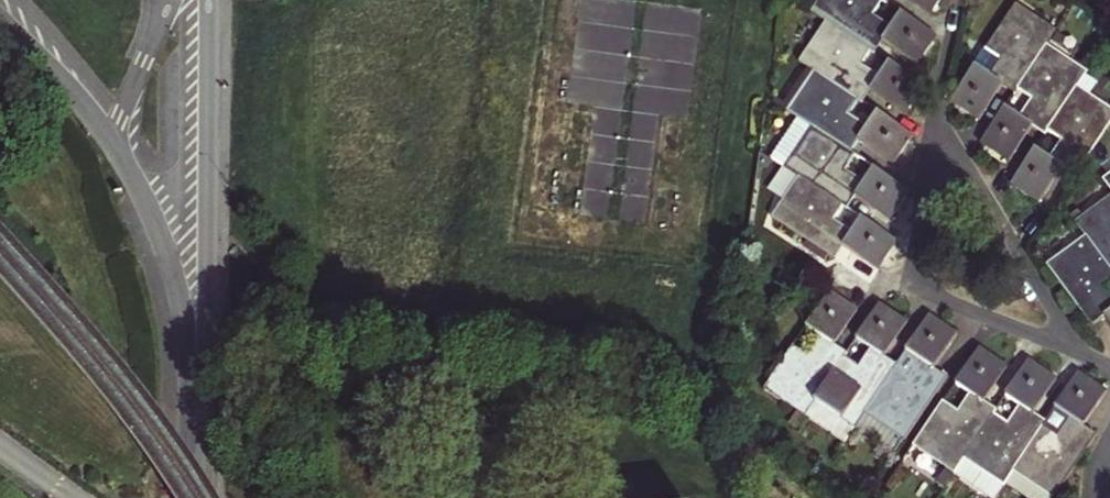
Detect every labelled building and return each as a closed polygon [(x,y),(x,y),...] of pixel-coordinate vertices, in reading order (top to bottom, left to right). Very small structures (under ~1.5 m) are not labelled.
[(878,0),(822,0),(813,14),(827,24),(861,47),(870,34),(882,42),(918,67),(938,39),(901,14),(892,28),(873,16),(882,3),(878,0)] [(931,17),(943,0),(906,0),(931,17)] [(1054,33),(1016,7),(949,103),(976,120),(1001,86),(1012,93),(1045,47),(1054,33)] [(861,47),(827,24),(799,64),(814,73),(851,98),(860,84),(870,91),(907,116),(924,90),(888,65),(879,79),(861,67),(870,53),(861,47)] [(882,42),(870,34),(861,47),(870,53),(873,55),(882,42)] [(1084,74),(1045,47),(1012,93),(979,143),(1006,161),(1030,126),(1042,134),(1075,88),(1084,74)] [(851,98),(814,73),(787,111),(812,129),(837,146),(846,133),(859,142),(894,165),(912,139),(876,115),(867,130),(849,117),(859,103),(851,98)] [(861,105),(870,91),(860,84),(851,98),(859,103),(861,105)] [(1075,88),(1042,134),(1009,184),(1037,205),(1061,169),(1074,178),(1109,124),(1109,112),(1075,88)] [(891,221),(910,195),(874,170),(864,185),(845,173),(856,158),(851,155),(837,146),(812,129),(785,169),(799,179),(835,203),(844,190),(855,198),(891,221)] [(859,142),(846,133),(837,146),(851,155),(859,142)] [(835,203),(799,179),(773,217),(824,253),(833,241),(843,248),(879,272),(897,245),(862,221),(853,234),(835,222),(843,209),(835,203)] [(844,190),(835,203),(843,209),(847,211),(855,198),(844,190)] [(1075,224),(1085,236),(1109,270),(1109,200),(1075,224)] [(1085,236),(1047,265),(1091,325),(1102,318),(1109,328),(1109,270),(1085,236)] [(833,241),(824,253),(835,260),(843,248),(833,241)] [(857,310),(830,292),(805,328),(820,338),(807,357),(793,347),(764,390),(805,418),(814,403),(838,369),(824,359),(833,347),(857,310)] [(843,360),(838,369),(814,403),(846,425),(840,435),(845,439),(853,428),(886,378),(875,371),(884,358),(905,325),(880,307),(857,340),(870,350),(857,369),(843,360)] [(891,371),(886,378),(853,428),(894,455),(937,390),(925,382),(933,370),(957,335),(928,316),(904,351),(920,362),(907,382),(891,371)] [(846,356),(833,347),(824,359),(838,369),(843,360),(846,356)] [(985,423),(973,415),(982,402),(1005,368),(978,350),(977,351),(955,384),(969,394),(957,413),(942,403),(916,441),(913,446),(940,464),(936,470),(941,473),(934,485),(940,489),(947,479),(985,423)] [(895,365),(884,358),(875,371),(886,378),(891,371),(895,365)] [(985,423),(947,479),(976,497),(994,497),(1002,486),(1012,471),(1036,435),(1024,427),(1033,414),(1056,380),(1027,360),(1004,395),(1019,406),(1006,425),(991,414),(985,423)] [(944,378),(933,370),(925,382),(937,390),(944,378)] [(1045,423),(1036,435),(1012,471),(1051,497),(1088,445),(1075,437),(1082,427),(1106,392),(1079,374),(1045,423)] [(973,415),(985,423),(991,414),(994,410),(982,402),(973,415)] [(1024,427),(1036,435),(1045,423),(1033,414),(1024,427)] [(1075,437),(1088,445),(1095,435),(1082,427),(1075,437)] [(1012,471),(1002,486),(1021,497),(1050,497),(1051,497),(1012,471)]
